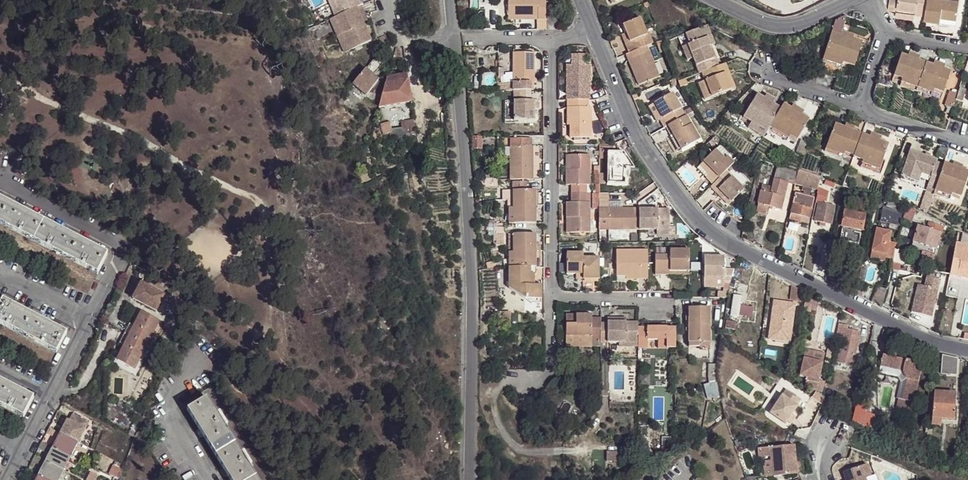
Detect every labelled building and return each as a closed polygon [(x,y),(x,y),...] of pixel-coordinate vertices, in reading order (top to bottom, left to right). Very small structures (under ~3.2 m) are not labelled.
[(336,10),(332,0),(326,0),(332,12),(336,10)] [(338,14),(355,7),(357,6),(355,0),(332,0),(336,10),(338,14)] [(544,0),(507,0),(507,17),(536,16),(536,20),(544,19),(544,14),(544,2),(544,0)] [(889,8),(897,9),(897,10),(915,13),(925,15),(928,0),(890,0),(889,8)] [(925,15),(925,19),(941,21),(941,20),(956,22),(959,0),(928,0),(925,15)] [(551,1),(544,2),(544,14),(556,13),(551,1)] [(333,16),(347,49),(369,40),(360,20),(358,21),(356,17),(359,16),(355,7),(338,14),(333,16)] [(914,19),(915,13),(897,10),(896,16),(914,19)] [(329,18),(343,51),(347,49),(333,16),(329,18)] [(645,45),(652,42),(648,33),(646,34),(639,18),(621,25),(625,33),(628,41),(624,43),(628,52),(645,45)] [(717,44),(709,26),(705,27),(713,46),(717,44)] [(695,59),(702,76),(705,74),(711,71),(721,67),(718,59),(715,59),(710,47),(713,46),(705,27),(688,35),(692,45),(690,47),(695,59)] [(842,31),(841,36),(853,40),(855,35),(842,31)] [(825,56),(844,62),(855,66),(863,43),(853,40),(841,36),(832,33),(825,56)] [(628,52),(624,54),(637,85),(657,76),(657,74),(651,59),(645,45),(628,52)] [(715,59),(718,59),(713,46),(710,47),(715,59)] [(689,62),(695,59),(690,47),(684,48),(689,62)] [(908,56),(919,60),(921,55),(910,52),(908,56)] [(513,91),(531,90),(531,84),(535,84),(534,54),(513,53),(513,82),(513,91)] [(920,82),(926,62),(919,60),(908,56),(901,54),(895,74),(904,77),(920,82)] [(374,55),(364,67),(372,73),(381,62),(374,55)] [(825,56),(823,60),(843,67),(844,62),(825,56)] [(651,59),(657,74),(662,73),(656,57),(651,59)] [(934,65),(926,62),(920,82),(935,88),(945,90),(951,70),(944,68),(934,65)] [(714,79),(707,82),(714,98),(733,90),(727,75),(732,72),(728,64),(721,67),(711,71),(714,79)] [(568,99),(589,99),(589,66),(568,66),(568,99)] [(364,67),(353,80),(366,92),(378,78),(372,73),(364,67)] [(711,71),(705,74),(707,82),(714,79),(711,71)] [(738,88),(732,72),(727,75),(733,90),(738,88)] [(406,74),(384,77),(383,83),(406,79),(406,74)] [(671,79),(674,85),(680,82),(677,76),(671,79)] [(902,84),(918,89),(920,82),(904,77),(902,84)] [(406,79),(383,83),(376,108),(409,103),(406,79)] [(496,91),(513,91),(513,82),(496,82),(496,91)] [(714,98),(707,82),(700,85),(707,101),(714,98)] [(920,82),(918,89),(932,95),(935,88),(920,82)] [(531,101),(531,90),(513,91),(513,120),(535,120),(534,101),(531,101)] [(663,126),(683,115),(671,92),(652,102),(661,118),(659,119),(663,126)] [(754,122),(769,131),(770,129),(773,124),(782,108),(775,104),(766,98),(759,94),(745,117),(754,122)] [(766,98),(775,104),(777,99),(768,94),(766,98)] [(568,99),(565,99),(565,108),(565,125),(568,125),(568,138),(589,138),(589,108),(583,108),(583,101),(589,101),(589,99),(568,99)] [(655,121),(659,119),(661,118),(652,102),(647,106),(655,121)] [(773,124),(792,135),(798,139),(810,119),(804,115),(793,109),(785,104),(782,108),(773,124)] [(795,105),(793,109),(804,115),(806,111),(795,105)] [(697,140),(683,115),(663,126),(668,136),(670,135),(678,150),(697,140)] [(413,131),(412,121),(400,122),(401,132),(413,131)] [(750,128),(765,137),(769,131),(754,122),(750,128)] [(846,151),(854,156),(863,133),(853,130),(845,127),(835,123),(827,144),(846,151)] [(773,124),(770,129),(789,141),(792,135),(773,124)] [(872,132),(870,136),(881,140),(882,136),(872,132)] [(863,133),(854,156),(863,159),(880,165),(890,143),(881,140),(870,136),(863,133)] [(670,135),(668,136),(665,138),(673,153),(678,150),(670,135)] [(481,136),(472,136),(472,149),(482,149),(481,136)] [(623,138),(611,143),(612,149),(627,144),(623,138)] [(531,179),(533,179),(532,139),(513,139),(514,179),(531,179)] [(843,157),(846,151),(827,144),(825,150),(843,157)] [(722,158),(724,156),(715,146),(712,149),(722,158)] [(710,183),(731,162),(724,156),(722,158),(712,149),(700,161),(710,170),(707,173),(703,176),(710,183)] [(927,188),(935,190),(937,187),(945,162),(937,160),(938,159),(911,150),(903,176),(919,181),(923,172),(932,175),(927,188)] [(569,185),(569,193),(587,193),(587,186),(590,186),(589,156),(569,156),(569,170),(566,170),(566,185),(569,185)] [(880,165),(863,159),(861,165),(878,172),(880,165)] [(697,164),(707,173),(710,170),(700,161),(697,164)] [(734,164),(731,162),(710,183),(708,185),(714,190),(718,187),(724,194),(730,200),(742,188),(730,176),(726,172),(734,164)] [(953,192),(962,195),(967,177),(967,170),(962,168),(953,165),(945,162),(937,187),(953,192)] [(738,169),(734,164),(726,172),(730,176),(738,169)] [(796,176),(776,168),(774,180),(788,182),(788,185),(793,187),(795,180),(796,176)] [(927,191),(927,188),(932,175),(923,172),(919,181),(903,176),(900,182),(927,191)] [(795,180),(793,187),(809,190),(810,182),(807,182),(796,176),(795,180)] [(531,191),(531,179),(514,179),(513,179),(513,190),(531,191)] [(497,187),(496,180),(488,181),(489,188),(496,187),(497,187)] [(788,182),(774,180),(771,187),(763,185),(761,192),(785,198),(788,185),(788,182)] [(819,186),(810,182),(809,190),(807,194),(816,197),(816,195),(819,186)] [(826,189),(819,186),(816,195),(818,196),(824,197),(826,189)] [(718,187),(714,190),(722,197),(724,194),(718,187)] [(935,190),(935,193),(951,198),(953,192),(937,187),(935,190)] [(535,191),(531,191),(513,190),(513,207),(513,223),(536,223),(535,206),(535,191)] [(842,194),(832,191),(830,200),(840,203),(842,199),(842,194)] [(761,192),(758,204),(772,207),(782,210),(785,198),(761,192)] [(587,193),(569,193),(569,202),(567,202),(567,219),(569,218),(569,233),(590,233),(589,203),(587,203),(587,193)] [(794,195),(790,220),(808,224),(813,201),(807,200),(807,198),(794,195)] [(824,197),(818,196),(813,216),(816,217),(819,203),(826,204),(827,198),(824,197)] [(108,253),(0,198),(0,224),(10,229),(30,239),(56,253),(78,264),(98,274),(108,253)] [(895,209),(897,203),(888,200),(886,206),(895,209)] [(834,207),(826,204),(819,203),(816,217),(815,221),(819,222),(824,224),(830,224),(834,207)] [(772,207),(758,204),(756,213),(766,216),(768,210),(771,211),(772,207)] [(896,212),(884,207),(880,219),(895,224),(897,219),(901,220),(902,219),(902,218),(903,214),(896,212)] [(600,229),(636,229),(636,208),(620,208),(607,208),(600,208),(600,229)] [(636,208),(636,229),(657,229),(666,229),(667,223),(667,208),(636,208)] [(860,211),(846,209),(840,237),(859,242),(866,213),(860,211)] [(907,209),(904,214),(914,217),(916,211),(907,209)] [(904,214),(902,218),(902,219),(912,223),(914,217),(904,214)] [(673,223),(667,223),(666,229),(657,229),(657,232),(673,232),(673,223)] [(943,227),(930,223),(929,229),(940,233),(943,227)] [(502,224),(496,224),(494,224),(494,234),(494,244),(496,244),(502,244),(502,224)] [(940,233),(929,229),(917,226),(912,242),(935,250),(940,233)] [(875,230),(870,252),(893,256),(895,244),(887,243),(889,233),(875,230)] [(536,267),(535,250),(535,234),(513,234),(513,251),(514,267),(536,267)] [(935,254),(935,250),(912,242),(912,247),(935,254)] [(967,269),(967,244),(956,242),(949,275),(959,277),(961,268),(967,269)] [(687,270),(686,248),(668,249),(667,255),(653,256),(653,274),(669,273),(669,271),(687,270)] [(629,279),(646,279),(645,251),(616,250),(616,276),(629,276),(629,279)] [(907,252),(895,250),(892,264),(903,267),(907,252)] [(893,256),(870,252),(869,259),(883,262),(884,259),(892,260),(893,256)] [(585,279),(597,279),(597,258),(583,258),(583,253),(566,253),(567,274),(575,274),(583,274),(583,279),(585,279)] [(724,257),(704,256),(704,278),(724,278),(724,286),(724,288),(729,288),(733,269),(724,268),(724,257)] [(541,299),(541,284),(530,284),(530,276),(536,276),(536,267),(514,267),(509,267),(509,285),(525,300),(541,299)] [(832,268),(829,282),(837,286),(841,271),(832,268)] [(961,268),(959,277),(967,278),(967,269),(961,268)] [(934,274),(927,272),(924,286),(917,285),(911,311),(931,316),(940,280),(933,278),(934,274)] [(724,278),(704,278),(704,286),(724,286),(724,278)] [(885,290),(875,285),(871,302),(881,307),(885,290)] [(789,300),(796,302),(798,289),(791,286),(789,300)] [(142,288),(134,304),(157,316),(162,307),(165,300),(142,288)] [(796,302),(803,303),(804,292),(798,289),(796,302)] [(732,292),(729,304),(737,306),(739,307),(742,294),(732,292)] [(165,300),(162,307),(169,311),(172,304),(165,300)] [(4,301),(0,308),(0,325),(57,354),(67,334),(4,301)] [(795,305),(774,302),(772,318),(774,318),(773,323),(771,323),(769,335),(769,340),(776,341),(777,337),(791,338),(795,305)] [(737,306),(729,304),(725,322),(729,322),(733,323),(737,306)] [(709,308),(689,307),(689,342),(709,342),(709,308)] [(510,312),(497,312),(496,322),(509,322),(510,312)] [(129,340),(146,349),(160,323),(142,314),(136,327),(129,340)] [(598,340),(598,318),(592,318),(592,315),(566,315),(567,336),(591,337),(591,340),(598,340)] [(600,318),(598,318),(598,340),(601,340),(600,344),(609,344),(609,342),(619,342),(635,342),(635,321),(626,322),(608,322),(601,322),(600,318)] [(635,345),(635,349),(647,349),(647,340),(657,340),(657,349),(667,349),(667,327),(639,328),(638,321),(635,321),(635,342),(635,345)] [(130,325),(124,338),(129,340),(136,327),(130,325)] [(847,328),(845,336),(858,340),(860,332),(847,328)] [(591,337),(567,336),(567,346),(591,346),(591,340),(591,337)] [(858,340),(845,336),(843,336),(839,354),(855,357),(858,340)] [(129,340),(124,338),(120,345),(125,348),(129,340)] [(135,370),(146,349),(129,340),(125,348),(118,361),(135,370)] [(805,347),(799,374),(807,376),(805,385),(817,388),(824,360),(812,357),(814,349),(805,347)] [(825,351),(814,349),(812,357),(824,360),(825,351)] [(855,357),(839,354),(836,365),(851,369),(855,357)] [(884,355),(881,367),(904,371),(907,378),(903,400),(898,399),(895,407),(911,411),(921,372),(915,362),(884,355)] [(941,373),(956,375),(957,359),(942,356),(941,373)] [(705,386),(713,383),(711,376),(713,366),(705,366),(704,377),(705,386)] [(904,371),(881,367),(880,372),(899,377),(904,371)] [(904,371),(899,377),(902,382),(898,399),(903,400),(907,378),(904,371)] [(24,418),(34,398),(17,389),(15,388),(0,380),(0,405),(9,410),(24,418)] [(709,398),(717,395),(713,383),(705,386),(700,387),(704,399),(709,398)] [(798,400),(785,390),(781,396),(780,396),(768,414),(783,424),(785,422),(790,414),(795,406),(794,406),(798,400)] [(933,392),(932,399),(930,416),(952,417),(955,393),(933,392)] [(843,412),(852,401),(837,394),(832,407),(843,412)] [(254,475),(250,468),(242,454),(226,429),(218,416),(207,399),(187,412),(200,431),(204,438),(224,471),(228,477),(230,479),(251,479),(254,475)] [(120,400),(118,405),(126,409),(129,404),(120,400)] [(865,406),(856,403),(852,420),(875,430),(878,416),(864,412),(865,406)] [(220,414),(218,416),(226,429),(228,428),(220,414)] [(67,421),(59,435),(77,444),(88,424),(71,416),(68,421),(67,421)] [(924,441),(931,444),(932,429),(932,428),(930,426),(927,425),(924,441)] [(664,442),(673,442),(673,433),(663,433),(664,442)] [(70,459),(77,444),(59,435),(52,449),(70,459)] [(63,473),(70,459),(52,449),(41,444),(37,450),(48,456),(45,463),(63,473)] [(767,448),(770,476),(796,474),(794,463),(793,445),(767,448)] [(618,451),(606,451),(606,460),(618,460),(618,451)] [(242,454),(250,468),(252,467),(244,453),(242,454)] [(42,470),(45,463),(34,458),(31,464),(42,470)] [(866,462),(860,465),(864,477),(871,474),(866,462)] [(63,473),(45,463),(42,470),(38,478),(43,479),(60,479),(63,473)] [(860,465),(841,471),(844,479),(866,479),(864,477),(860,465)]
